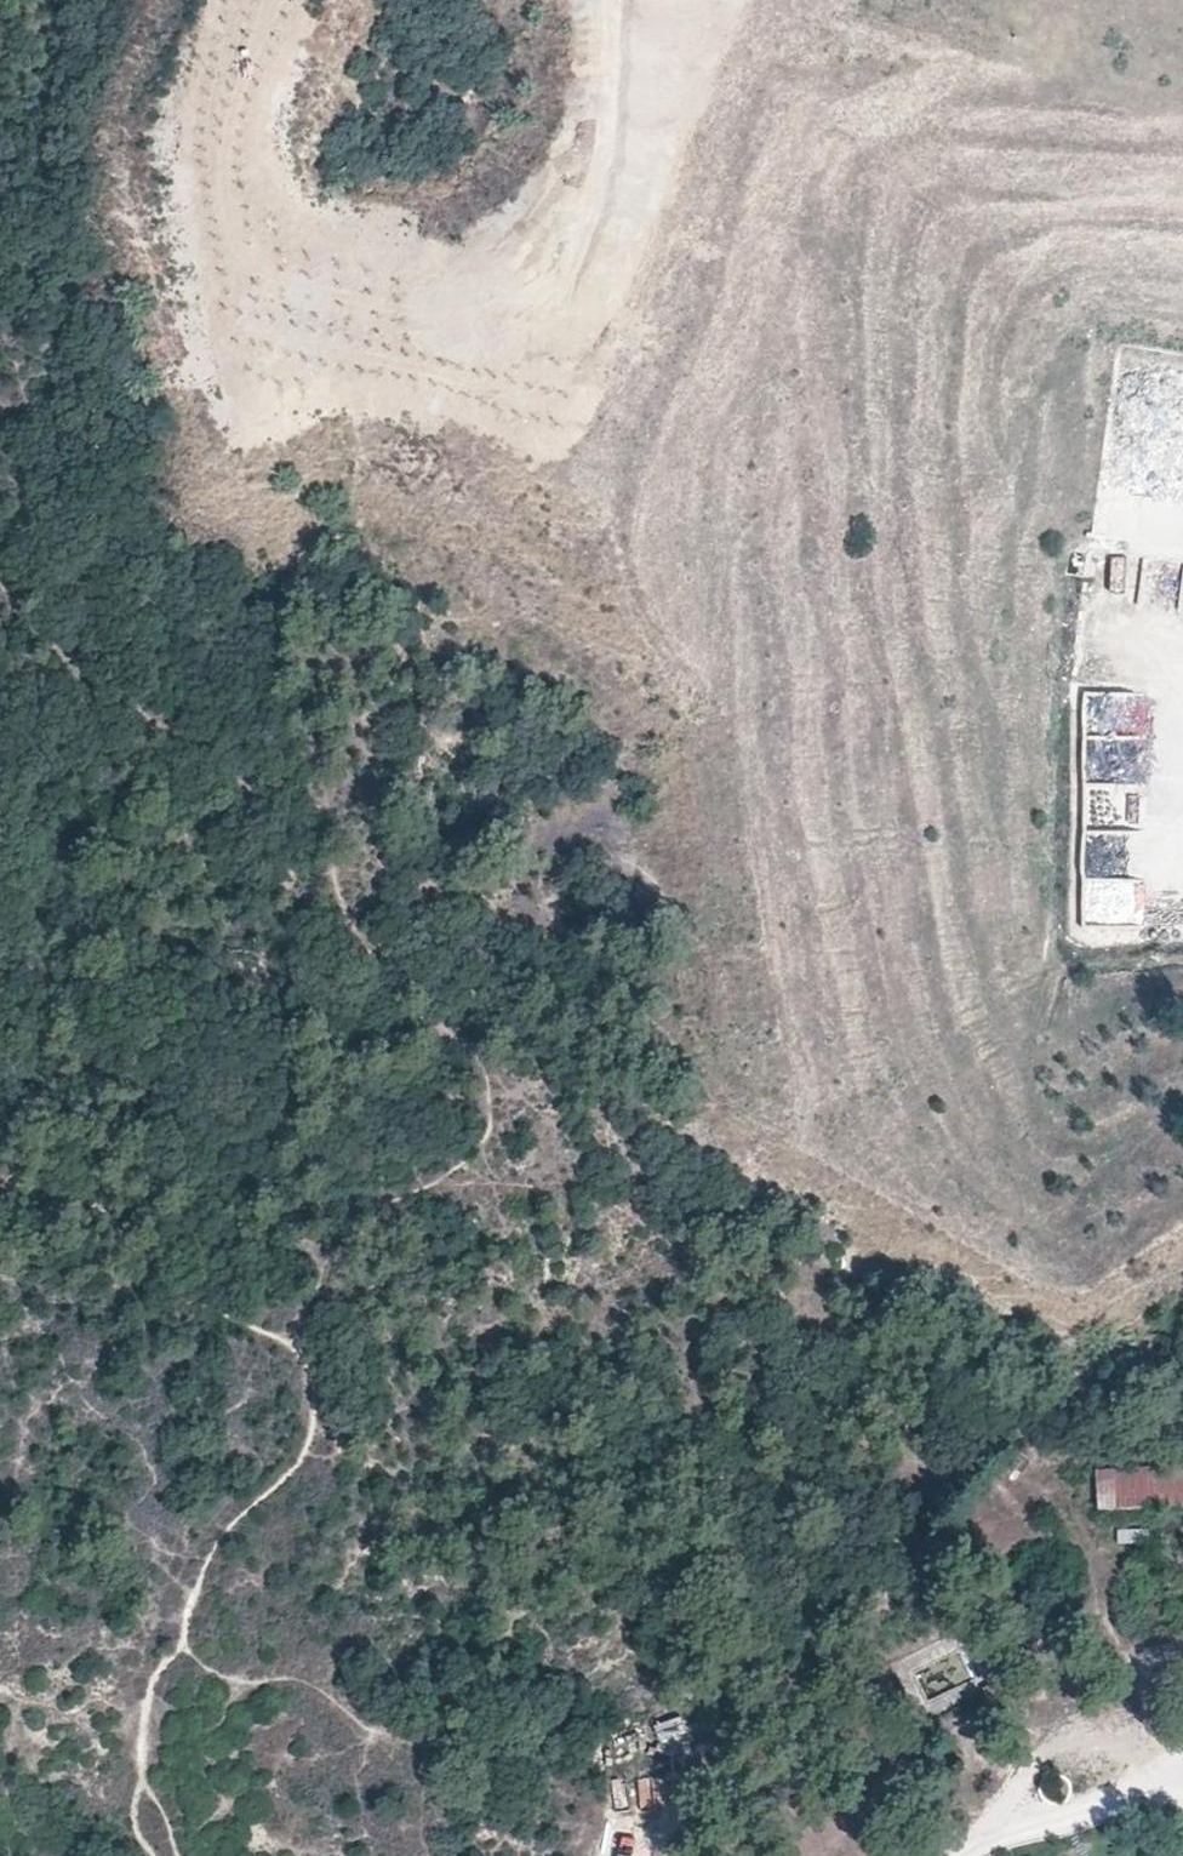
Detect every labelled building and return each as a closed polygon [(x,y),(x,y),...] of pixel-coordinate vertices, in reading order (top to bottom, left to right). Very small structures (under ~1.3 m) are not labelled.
[(1112,591),(1113,559),(1098,558),(1097,591),(1112,591)] [(1095,1469),(1097,1508),(1182,1504),(1182,1465),(1095,1469)]
